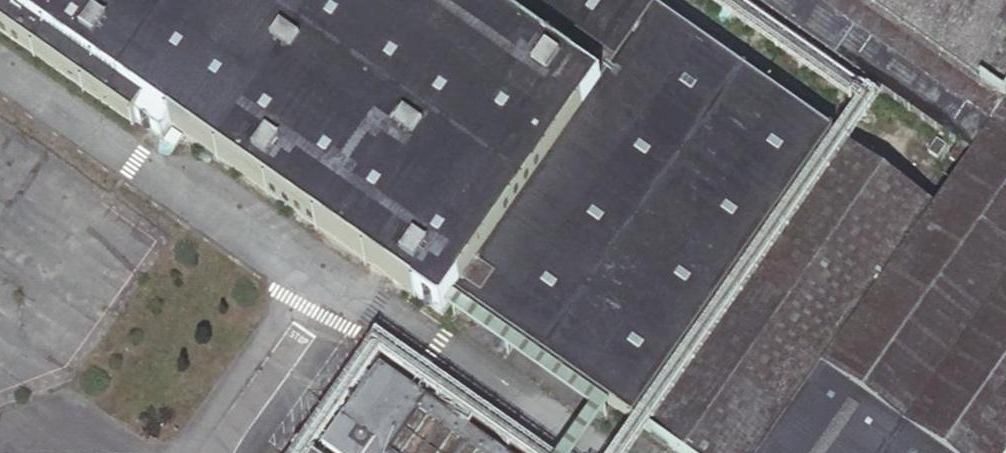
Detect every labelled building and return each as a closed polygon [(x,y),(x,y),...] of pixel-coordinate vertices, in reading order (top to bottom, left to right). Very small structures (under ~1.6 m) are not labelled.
[(899,383),(859,356),(960,208),(686,15),(664,0),(13,0),(50,27),(157,101),(160,96),(186,114),(195,102),(274,156),(479,300),(492,282),(710,435),(735,452),(1001,452),(899,383)] [(996,158),(1005,143),(1005,126),(902,51),(830,0),(774,0),(796,15),(900,89),(996,158)] [(902,51),(1005,126),(1005,0),(830,0),(902,51)] [(996,158),(960,208),(859,356),(899,383),(1001,452),(1005,452),(1005,143),(996,158)] [(559,450),(417,347),(364,421),(408,452),(557,452),(559,450)] [(358,428),(340,452),(392,452),(358,428)]
